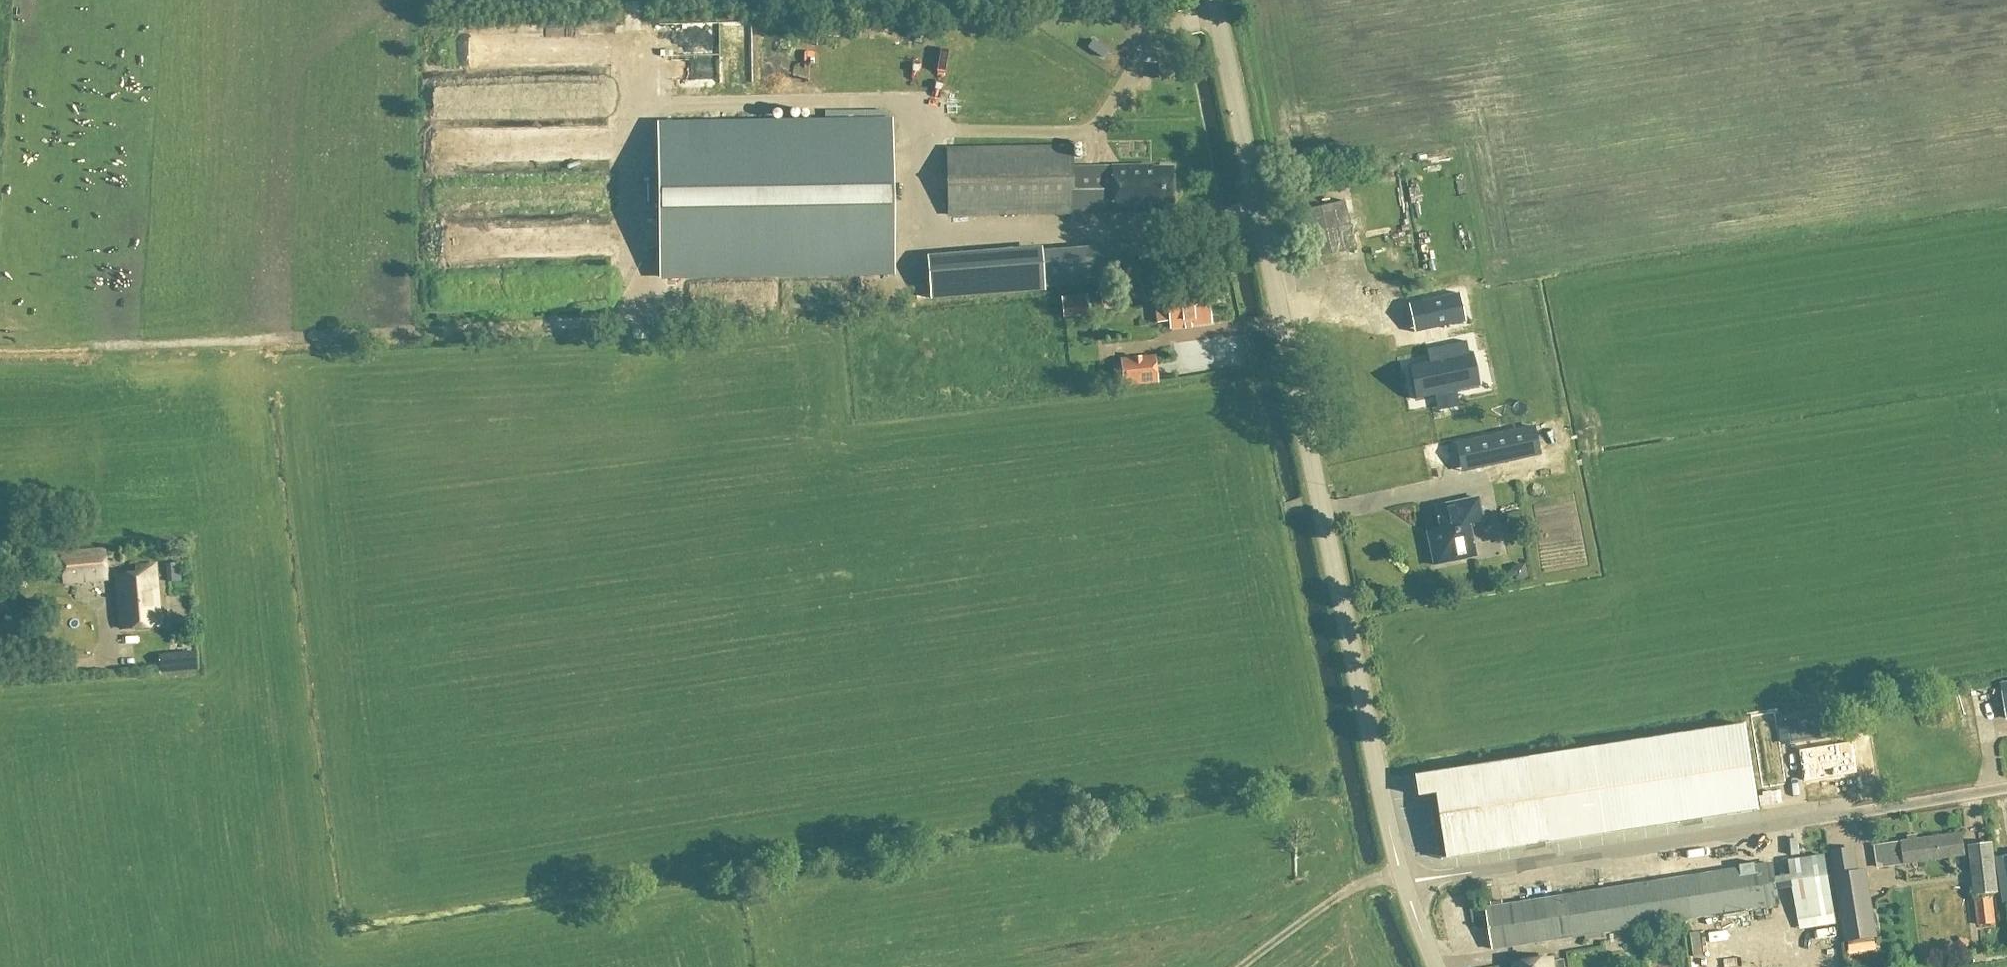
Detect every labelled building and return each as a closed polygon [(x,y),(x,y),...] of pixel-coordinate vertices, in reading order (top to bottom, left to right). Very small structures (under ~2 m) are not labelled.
[(1149,69),(1149,79),(1162,79),(1163,69),(1149,69)] [(659,276),(892,273),(889,125),(657,128),(659,276)] [(1070,170),(1070,149),(946,150),(947,217),(1070,216),(1127,215),(1127,214),(1170,213),(1170,171),(1149,171),(1149,169),(1070,170)] [(1354,250),(1342,201),(1294,213),(1307,262),(1354,250)] [(1148,247),(1036,257),(1040,292),(1091,288),(1092,282),(1150,276),(1148,247)] [(1383,298),(1400,296),(1399,287),(1382,289),(1383,298)] [(1099,311),(1117,309),(1117,301),(1121,300),(1121,292),(1115,293),(1115,290),(1098,291),(1099,311)] [(1208,326),(1204,290),(1164,294),(1165,300),(1154,301),(1156,325),(1167,324),(1168,330),(1208,326)] [(1457,294),(1426,301),(1432,330),(1463,323),(1457,294)] [(1061,300),(1062,318),(1085,315),(1083,298),(1061,300)] [(1416,407),(1476,394),(1469,360),(1466,349),(1426,359),(1428,369),(1408,373),(1416,407)] [(1121,389),(1157,385),(1153,357),(1119,360),(1119,365),(1111,365),(1113,384),(1121,383),(1121,389)] [(1532,427),(1476,440),(1454,445),(1460,474),(1483,469),(1539,456),(1532,427)] [(1432,568),(1473,559),(1466,527),(1481,524),(1475,500),(1433,509),(1438,531),(1425,534),(1432,568)] [(63,587),(106,584),(103,554),(60,557),(63,587)] [(164,565),(166,587),(179,586),(177,564),(164,565)] [(119,632),(158,630),(154,569),(135,570),(136,577),(116,578),(119,632)] [(1743,727),(1416,779),(1419,798),(1437,796),(1447,861),(1757,812),(1743,727)] [(1876,868),(1963,857),(1960,836),(1873,847),(1876,868)] [(1972,897),(1983,896),(1995,894),(1990,846),(1967,849),(1972,897)] [(1831,916),(1822,857),(1787,863),(1796,921),(1831,916)] [(1688,863),(1690,873),(1717,868),(1716,858),(1688,863)] [(1772,865),(1486,910),(1492,950),(1777,905),(1772,865)] [(1874,938),(1863,872),(1834,877),(1845,943),(1874,938)] [(1976,926),(1983,926),(1992,925),(1989,900),(1973,902),(1976,926)]
